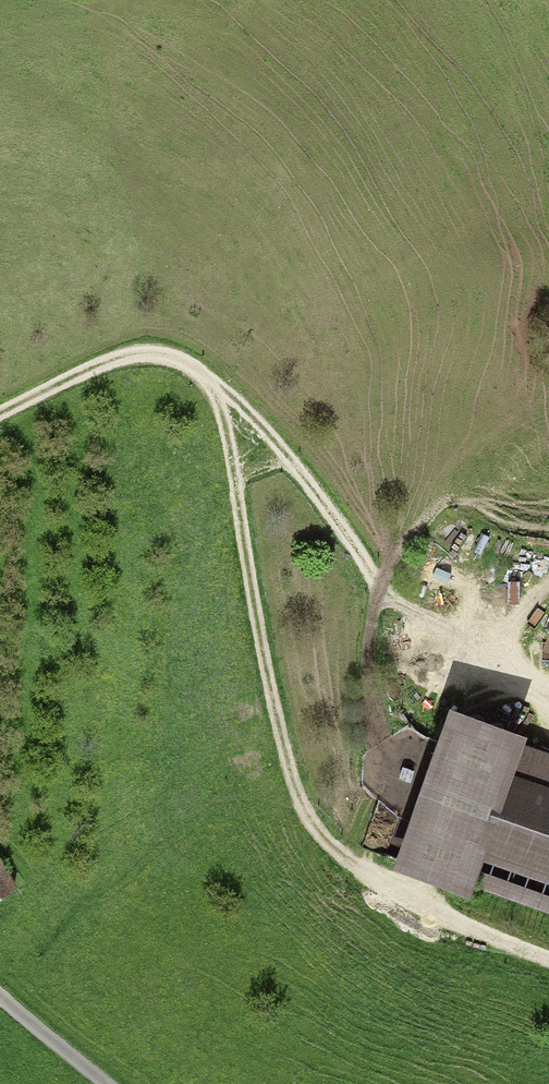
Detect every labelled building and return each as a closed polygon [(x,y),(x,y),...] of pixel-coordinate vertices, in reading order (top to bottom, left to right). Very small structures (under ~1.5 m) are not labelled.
[(465,761),(432,844),(548,883),(548,789),(465,761)]
